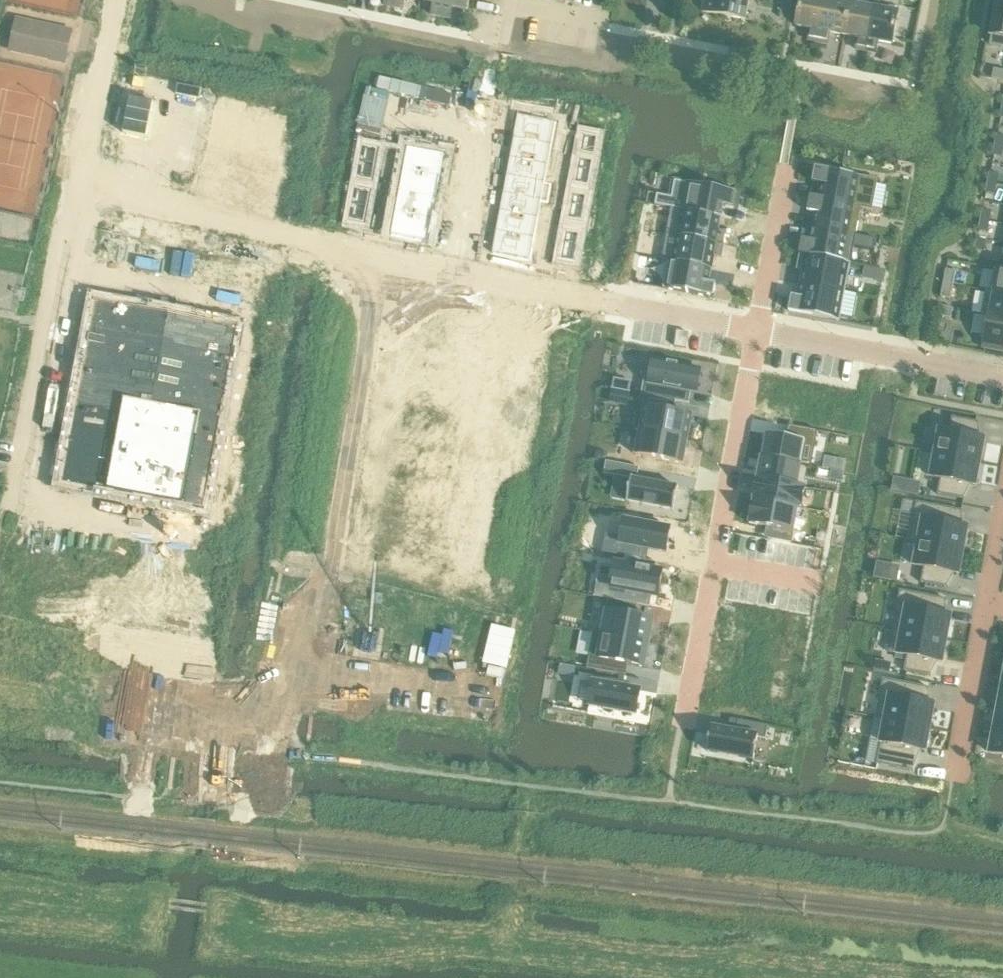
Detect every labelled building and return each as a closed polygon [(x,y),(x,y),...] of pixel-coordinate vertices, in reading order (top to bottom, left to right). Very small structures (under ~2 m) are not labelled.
[(394,7),(404,9),(406,0),(396,0),(394,7)] [(420,0),(435,3),(432,15),(441,17),(445,0),(420,0)] [(441,17),(451,19),(453,7),(468,10),(470,0),(445,0),(441,17)] [(749,0),(717,0),(716,4),(704,2),(703,11),(745,19),(749,0)] [(827,0),(802,0),(797,26),(811,29),(809,40),(819,42),(827,0)] [(819,42),(828,44),(830,32),(844,35),(850,4),(851,0),(840,0),(840,2),(829,0),(827,0),(819,42)] [(989,45),(1002,48),(1002,0),(998,0),(989,45)] [(790,19),(792,4),(783,2),(780,17),(790,19)] [(866,51),(874,9),(850,4),(844,35),(859,38),(857,49),(866,51)] [(874,9),(866,51),(875,53),(877,41),(892,44),(899,7),(888,5),(887,11),(874,9)] [(66,64),(73,31),(18,19),(11,52),(66,64)] [(1002,81),(1002,71),(993,69),(991,79),(1002,81)] [(518,115),(513,138),(552,145),(556,122),(543,120),(544,115),(532,113),(531,117),(518,115)] [(585,136),(582,151),(593,153),(596,139),(585,136)] [(513,138),(510,158),(548,165),(552,145),(513,138)] [(1002,152),(1002,147),(995,145),(993,156),(1002,157),(1002,152)] [(407,147),(403,170),(441,177),(445,154),(407,147)] [(365,148),(363,162),(374,165),(376,150),(365,148)] [(510,158),(506,176),(551,184),(551,183),(545,182),(548,165),(510,158)] [(580,160),(578,171),(589,173),(591,162),(580,160)] [(363,162),(360,177),(371,179),(374,165),(363,162)] [(815,168),(813,183),(820,184),(818,198),(818,199),(861,207),(861,208),(882,212),(882,210),(873,208),(878,179),(842,172),(843,171),(841,170),(841,173),(815,168)] [(403,170),(399,191),(437,198),(441,177),(403,170)] [(578,171),(576,182),(587,184),(589,173),(578,171)] [(988,183),(997,185),(999,174),(990,173),(988,183)] [(506,176),(503,194),(541,201),(548,202),(551,184),(506,176)] [(657,194),(655,206),(670,208),(721,218),(721,214),(722,214),(723,213),(721,213),(722,208),(724,208),(724,206),(723,206),(723,204),(731,205),(734,192),(674,181),(671,197),(657,194)] [(995,195),(997,185),(988,183),(986,193),(995,195)] [(357,191),(355,205),(366,207),(368,193),(357,191)] [(399,191),(395,212),(433,220),(437,198),(399,191)] [(503,194),(499,212),(538,220),(541,201),(503,194)] [(575,195),(573,207),(583,208),(585,197),(575,195)] [(810,196),(807,212),(815,213),(812,227),(856,235),(861,208),(861,207),(818,199),(818,198),(810,196)] [(355,205),(352,219),(363,221),(366,207),(355,205)] [(573,207),(571,218),(581,219),(583,208),(573,207)] [(670,208),(666,234),(724,245),(724,244),(721,243),(723,231),(719,230),(721,218),(670,208)] [(981,221),(990,222),(992,212),(983,210),(981,221)] [(395,212),(390,236),(404,238),(404,239),(416,241),(416,240),(429,243),(433,220),(395,212)] [(499,212),(496,231),(534,238),(538,220),(499,212)] [(988,233),(990,222),(981,221),(979,231),(988,233)] [(802,240),(799,255),(850,264),(854,247),(874,250),(876,239),(856,235),(812,227),(810,241),(802,240)] [(496,231),(492,255),(504,257),(518,260),(518,259),(536,263),(540,240),(534,238),(496,231)] [(567,233),(564,246),(575,248),(578,235),(567,233)] [(666,234),(661,260),(668,261),(711,269),(713,256),(721,258),(724,245),(666,234)] [(977,239),(975,250),(984,252),(986,241),(977,239)] [(564,246),(562,258),(573,260),(575,248),(564,246)] [(799,255),(796,270),(804,271),(802,284),(845,292),(850,264),(799,255)] [(668,261),(663,288),(714,298),(716,284),(709,283),(711,269),(668,261)] [(990,292),(1002,295),(1002,271),(999,270),(994,269),(990,292)] [(943,283),(953,285),(956,271),(946,270),(943,283)] [(950,299),(953,285),(943,283),(941,297),(950,299)] [(791,296),(789,312),(840,321),(845,292),(802,284),(799,298),(791,296)] [(986,315),(1002,318),(1002,295),(990,292),(985,291),(981,314),(986,315)] [(325,293),(323,304),(332,305),(333,295),(325,293)] [(78,399),(65,464),(110,473),(106,493),(205,511),(209,489),(207,489),(227,383),(238,327),(204,321),(96,300),(78,399)] [(939,306),(937,316),(951,318),(953,308),(939,306)] [(986,315),(981,338),(986,339),(984,347),(1002,351),(1002,318),(986,315)] [(318,328),(316,338),(325,340),(327,330),(318,328)] [(677,331),(674,347),(686,348),(688,333),(677,331)] [(316,338),(314,349),(323,350),(325,340),(316,338)] [(641,393),(641,395),(676,401),(689,404),(689,402),(686,402),(688,391),(696,393),(701,369),(678,365),(678,364),(677,364),(677,365),(669,363),(669,362),(667,362),(667,363),(653,360),(653,363),(647,362),(647,363),(650,364),(644,394),(641,393)] [(312,363),(310,374),(319,375),(321,365),(312,363)] [(310,374),(308,384),(317,386),(319,375),(310,374)] [(611,388),(611,389),(629,393),(631,382),(614,379),(612,389),(611,388)] [(307,392),(305,402),(313,403),(315,393),(307,392)] [(641,395),(634,430),(640,431),(687,440),(692,417),(674,413),(676,401),(641,395)] [(939,431),(935,454),(979,462),(984,439),(975,437),(978,422),(952,417),(949,432),(939,431)] [(766,434),(761,457),(801,464),(801,465),(811,467),(811,466),(817,431),(788,425),(786,438),(766,434)] [(299,430),(298,440),(306,442),(308,432),(299,430)] [(640,431),(636,455),(683,464),(687,440),(640,431)] [(935,454),(930,478),(940,479),(937,494),(964,499),(967,484),(975,485),(979,462),(935,454)] [(761,457),(757,478),(797,486),(801,465),(801,464),(761,457)] [(606,461),(603,474),(631,479),(627,502),(674,511),(678,488),(637,480),(639,468),(606,461)] [(831,470),(830,480),(841,482),(843,472),(831,470)] [(757,478),(754,500),(801,508),(805,487),(797,486),(757,478)] [(909,480),(906,493),(919,495),(921,482),(909,480)] [(753,502),(749,526),(773,530),(771,541),(791,545),(798,511),(753,502)] [(916,502),(909,541),(918,542),(963,551),(967,527),(959,526),(962,510),(916,502)] [(605,534),(602,552),(639,559),(641,548),(666,553),(671,529),(623,520),(620,537),(605,534)] [(918,542),(914,566),(923,568),(921,583),(947,588),(950,572),(958,574),(963,551),(918,542)] [(604,579),(600,598),(608,600),(638,605),(650,607),(652,596),(658,597),(662,573),(656,572),(650,571),(652,563),(657,564),(657,563),(625,557),(624,566),(615,564),(615,567),(612,580),(604,579)] [(891,565),(888,580),(898,582),(900,566),(891,565)] [(463,575),(461,585),(471,587),(473,577),(463,575)] [(473,577),(471,587),(482,589),(484,579),(473,577)] [(484,579),(482,589),(492,591),(494,581),(484,579)] [(494,581),(492,591),(503,593),(504,582),(494,581)] [(504,582),(503,593),(513,595),(515,584),(504,582)] [(515,584),(513,595),(523,596),(525,586),(515,584)] [(525,586),(523,596),(534,598),(536,588),(525,586)] [(900,590),(893,629),(902,631),(946,639),(950,616),(942,614),(945,599),(900,590)] [(602,634),(601,635),(649,644),(653,620),(635,617),(637,605),(608,600),(602,634)] [(732,615),(728,638),(773,646),(779,612),(757,608),(754,620),(732,615)] [(424,620),(421,638),(458,645),(461,627),(424,620)] [(902,631),(897,656),(907,657),(904,671),(931,676),(933,661),(942,662),(946,639),(902,631)] [(594,633),(589,657),(590,657),(597,659),(595,670),(617,674),(620,663),(628,664),(645,667),(649,644),(601,635),(602,634),(594,633)] [(421,638),(418,656),(455,662),(458,645),(421,638)] [(280,654),(272,692),(300,698),(302,686),(323,691),(324,686),(326,686),(330,669),(328,669),(329,664),(328,664),(280,654)] [(418,656),(414,674),(451,680),(455,662),(418,656)] [(883,679),(876,717),(885,719),(929,728),(934,704),(926,703),(928,687),(883,679)] [(593,682),(589,706),(636,714),(640,691),(593,682)] [(994,730),(1002,732),(1002,710),(998,709),(994,730)] [(885,719),(876,765),(913,771),(917,749),(925,751),(929,728),(885,719)] [(711,728),(706,751),(754,760),(758,738),(766,739),(768,726),(738,720),(736,732),(728,731),(711,728)] [(989,754),(1002,756),(1002,732),(994,730),(989,754)]
